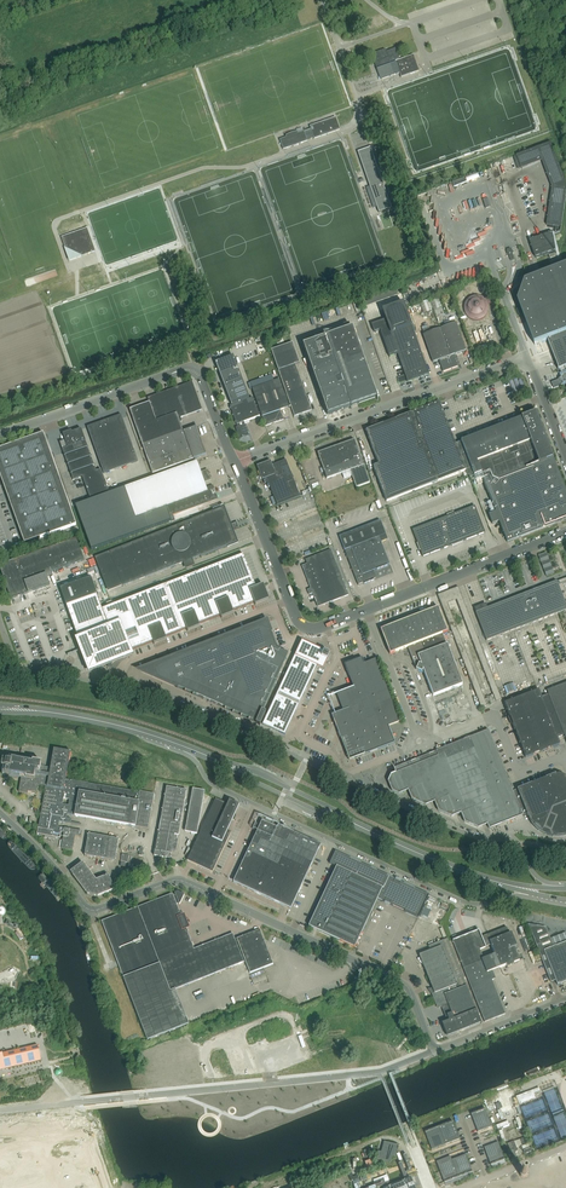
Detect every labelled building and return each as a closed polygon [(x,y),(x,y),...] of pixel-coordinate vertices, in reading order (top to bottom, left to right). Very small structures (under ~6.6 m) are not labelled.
[(399,73),(401,78),(419,71),(413,55),(400,60),(396,48),(386,52),(385,49),(371,54),(376,68),(377,69),(380,80),(394,75),(399,73)] [(335,118),(310,127),(314,139),(340,130),(335,118)] [(283,149),(307,141),(304,131),(298,134),(297,132),(296,132),(294,132),(291,133),(289,134),(286,135),(285,136),(286,138),(280,140),(283,149)] [(562,227),(565,197),(565,182),(553,149),(551,143),(513,157),(518,170),(542,161),(552,188),(547,225),(561,227),(562,227)] [(378,210),(379,213),(391,208),(370,147),(357,152),(370,187),(378,210)] [(464,181),(464,180),(453,184),(454,187),(478,178),(477,175),(466,179),(466,180),(464,181)] [(449,250),(450,240),(446,240),(446,233),(443,232),(444,225),(440,225),(439,234),(443,235),(442,242),(446,242),(445,250),(449,250)] [(534,253),(557,245),(554,234),(561,232),(562,227),(561,227),(561,232),(554,234),(553,233),(530,241),(534,253)] [(62,237),(61,237),(70,261),(95,251),(87,228),(62,237)] [(526,282),(519,303),(535,346),(548,341),(559,369),(559,370),(560,370),(563,377),(558,379),(558,380),(551,382),(553,387),(560,385),(561,386),(565,384),(565,267),(526,282)] [(432,310),(429,300),(420,303),(424,313),(432,310)] [(386,319),(372,324),(374,332),(380,330),(389,357),(398,354),(408,382),(424,376),(429,374),(404,305),(403,303),(382,310),(383,313),(386,319)] [(450,357),(454,355),(455,355),(461,353),(466,351),(457,323),(440,329),(450,357)] [(352,328),(303,346),(327,415),(377,397),(352,328)] [(458,367),(454,355),(450,357),(440,329),(423,335),(433,363),(439,361),(443,372),(458,367)] [(312,410),(295,365),(299,363),(292,343),(271,350),(294,416),(312,410)] [(233,356),(216,362),(230,398),(232,405),(249,399),(233,356)] [(280,379),(252,388),(265,426),(284,420),(281,411),(290,408),(280,379)] [(149,403),(129,410),(152,474),(206,455),(196,427),(183,432),(180,423),(182,422),(180,417),(201,410),(192,382),(147,398),(149,403)] [(232,405),(230,406),(238,427),(236,428),(240,439),(249,436),(244,422),(260,416),(253,397),(249,399),(232,405)] [(465,471),(455,444),(439,403),(365,431),(378,465),(373,467),(386,502),(465,471)] [(507,542),(565,519),(565,492),(534,409),(534,410),(535,413),(461,441),(461,442),(455,444),(465,471),(467,476),(469,475),(470,477),(481,473),(485,484),(484,484),(488,494),(489,494),(496,512),(489,514),(492,524),(499,521),(507,542)] [(120,467),(137,461),(121,415),(104,421),(120,467)] [(120,467),(104,421),(87,427),(103,473),(120,467)] [(96,472),(85,441),(81,429),(71,433),(71,431),(63,434),(68,448),(62,450),(73,480),(82,477),(91,500),(109,493),(102,470),(96,472)] [(28,439),(0,449),(0,476),(6,493),(5,493),(7,498),(8,498),(16,520),(15,521),(17,525),(24,543),(76,525),(43,433),(28,439)] [(352,476),(356,488),(370,483),(355,440),(318,453),(327,479),(342,473),(344,479),(352,476)] [(271,461),(257,466),(262,480),(267,478),(277,505),(300,497),(286,460),(273,465),(271,461)] [(124,488),(135,518),(166,507),(170,517),(180,513),(218,499),(215,493),(212,495),(211,492),(213,491),(211,487),(206,489),(204,482),(211,480),(207,470),(201,473),(197,462),(124,488)] [(412,530),(422,556),(485,532),(474,506),(412,530)] [(222,507),(109,552),(96,557),(105,581),(118,576),(122,586),(226,545),(227,546),(230,545),(230,543),(234,542),(233,540),(234,539),(233,536),(235,536),(233,533),(232,533),(229,525),(230,525),(229,522),(228,522),(222,507)] [(372,571),(389,564),(379,537),(386,535),(380,520),(338,536),(356,586),(375,578),(372,571)] [(29,593),(25,581),(84,560),(75,538),(0,565),(0,567),(12,599),(29,593)] [(333,601),(348,595),(331,549),(305,559),(307,564),(301,566),(305,575),(306,575),(313,593),(309,594),(309,595),(313,593),(318,605),(332,600),(333,601)] [(546,553),(538,556),(546,577),(554,574),(546,553)] [(199,624),(206,621),(220,616),(221,618),(222,618),(222,616),(233,612),(233,611),(254,602),(255,605),(256,605),(255,603),(267,599),(264,592),(265,591),(265,590),(265,589),(264,589),(263,589),(262,586),(263,586),(263,585),(256,587),(243,554),(164,585),(102,609),(97,594),(66,606),(77,638),(74,639),(88,674),(134,656),(131,650),(153,642),(154,644),(155,644),(154,643),(166,638),(165,637),(187,629),(187,631),(188,631),(188,630),(199,625),(199,624)] [(557,582),(476,613),(486,641),(565,610),(565,578),(557,582)] [(437,595),(451,630),(474,691),(481,708),(487,705),(447,604),(456,600),(491,691),(496,702),(502,700),(498,691),(458,587),(437,595)] [(433,696),(462,685),(442,634),(447,632),(438,608),(381,630),(390,654),(409,647),(414,659),(413,660),(414,663),(415,662),(417,668),(416,670),(424,673),(433,696)] [(267,623),(142,671),(260,723),(259,725),(260,726),(266,713),(263,711),(288,654),(277,649),(267,623)] [(277,695),(299,705),(321,657),(327,660),(330,654),(302,641),(295,656),(277,695)] [(332,715),(347,755),(349,754),(354,756),(355,758),(395,743),(388,726),(399,722),(375,659),(364,664),(362,658),(345,665),(353,687),(337,694),(336,694),(339,699),(343,711),(332,715)] [(526,758),(560,744),(557,738),(564,735),(565,740),(565,683),(546,690),(548,694),(541,697),(539,690),(504,703),(526,758)] [(285,735),(299,705),(277,695),(263,725),(285,735)] [(404,792),(408,790),(498,753),(488,730),(408,762),(403,764),(394,768),(396,773),(391,774),(388,781),(392,791),(399,794),(403,792),(404,794),(405,794),(404,792)] [(32,761),(32,762),(12,759),(11,762),(3,760),(2,767),(6,768),(5,773),(22,777),(19,792),(27,793),(28,791),(36,792),(37,785),(45,787),(38,828),(37,835),(60,839),(61,833),(63,833),(63,835),(63,836),(61,849),(72,851),(75,836),(80,837),(82,831),(69,829),(70,828),(64,828),(58,827),(59,822),(71,824),(72,819),(66,818),(67,814),(75,815),(75,816),(128,825),(148,829),(154,794),(140,792),(66,779),(70,752),(53,749),(50,767),(41,766),(41,763),(32,761)] [(431,806),(430,803),(434,801),(505,773),(498,753),(408,790),(412,799),(425,805),(430,803),(431,806)] [(457,814),(461,813),(513,791),(505,773),(434,801),(438,811),(452,816),(456,815),(457,817),(458,817),(457,814)] [(513,791),(523,815),(524,814),(527,813),(529,818),(529,819),(531,823),(534,827),(537,830),(541,833),(545,835),(550,836),(554,837),(559,837),(564,837),(565,836),(565,777),(559,774),(556,775),(555,774),(513,791)] [(185,798),(187,791),(166,787),(166,791),(154,856),(170,859),(172,850),(176,850),(185,798)] [(204,791),(193,789),(192,789),(188,813),(193,814),(190,833),(197,834),(204,791)] [(489,829),(523,815),(513,791),(461,813),(465,822),(478,828),(483,826),(484,828),(483,826),(487,824),(489,829)] [(187,860),(212,872),(231,833),(228,831),(233,820),(234,821),(234,820),(233,819),(235,815),(236,816),(237,815),(235,815),(239,805),(229,801),(228,804),(216,799),(187,860)] [(248,849),(233,882),(291,909),(321,845),(279,825),(278,828),(262,821),(249,849),(248,849)] [(5,839),(9,834),(0,827),(0,835),(5,839)] [(115,861),(119,840),(88,834),(85,856),(115,861)] [(11,837),(6,842),(32,870),(38,865),(11,837)] [(350,873),(382,888),(388,876),(335,852),(330,864),(337,867),(350,873)] [(128,862),(129,855),(122,854),(121,861),(128,862)] [(83,863),(70,872),(87,894),(97,897),(115,890),(109,876),(96,881),(83,863)] [(360,936),(377,899),(382,888),(350,873),(337,867),(309,926),(322,932),(355,947),(356,944),(357,944),(357,943),(359,937),(360,937),(361,936),(360,936)] [(41,869),(36,873),(61,902),(65,898),(41,869)] [(388,876),(382,888),(377,899),(418,918),(429,895),(388,876)] [(170,991),(205,977),(194,949),(186,928),(188,927),(187,924),(187,923),(188,922),(188,921),(187,920),(186,919),(185,918),(184,916),(181,917),(176,904),(179,903),(179,905),(180,904),(184,895),(178,892),(175,893),(175,894),(173,894),(172,894),(101,921),(147,1040),(189,1024),(184,1026),(170,991)] [(442,925),(451,904),(444,901),(435,922),(442,925)] [(67,902),(61,905),(71,927),(77,924),(67,902)] [(556,980),(557,985),(565,981),(565,942),(553,947),(546,928),(530,925),(528,924),(551,982),(553,982),(556,980)] [(489,972),(500,968),(520,960),(507,927),(487,935),(495,955),(484,959),(480,950),(486,947),(479,930),(452,941),(485,1021),(485,1022),(491,1019),(505,1014),(489,972)] [(205,945),(201,946),(201,947),(196,949),(196,948),(194,949),(205,977),(245,961),(250,973),(273,964),(260,930),(243,937),(243,936),(242,936),(242,937),(235,940),(233,934),(228,936),(227,936),(223,937),(224,938),(219,940),(219,939),(213,942),(205,945)] [(443,1006),(470,995),(448,938),(428,946),(430,951),(419,955),(434,993),(432,994),(436,1004),(438,1003),(439,1004),(440,1007),(443,1006)] [(254,982),(268,980),(266,971),(253,973),(254,982)] [(446,1016),(448,1021),(442,1023),(447,1037),(481,1023),(481,1024),(470,995),(443,1006),(446,1016)] [(38,1045),(0,1054),(0,1070),(41,1060),(38,1045)] [(517,1096),(516,1097),(518,1103),(521,1102),(520,1098),(540,1090),(539,1088),(527,1093),(517,1096)] [(485,1109),(471,1114),(478,1132),(492,1126),(485,1109)] [(453,1121),(439,1126),(446,1144),(460,1139),(453,1121)] [(439,1126),(425,1132),(432,1150),(446,1144),(439,1126)] [(52,1142),(55,1156),(73,1154),(83,1181),(62,1187),(101,1187),(84,1139),(52,1142)] [(514,1141),(507,1144),(513,1158),(517,1157),(515,1152),(518,1151),(514,1141)] [(498,1142),(484,1148),(491,1165),(505,1160),(498,1142)] [(47,1155),(46,1155),(43,1143),(0,1147),(0,1163),(39,1159),(44,1184),(28,1187),(55,1187),(47,1155)] [(378,1152),(376,1159),(390,1163),(392,1156),(396,1157),(399,1147),(384,1143),(381,1153),(378,1152)] [(466,1155),(452,1160),(458,1178),(472,1172),(466,1155)] [(450,1156),(436,1162),(445,1183),(458,1178),(452,1160),(450,1156)] [(360,1174),(355,1176),(354,1173),(350,1174),(355,1184),(363,1180),(360,1174)] [(390,1187),(415,1187),(411,1180),(390,1187)]
